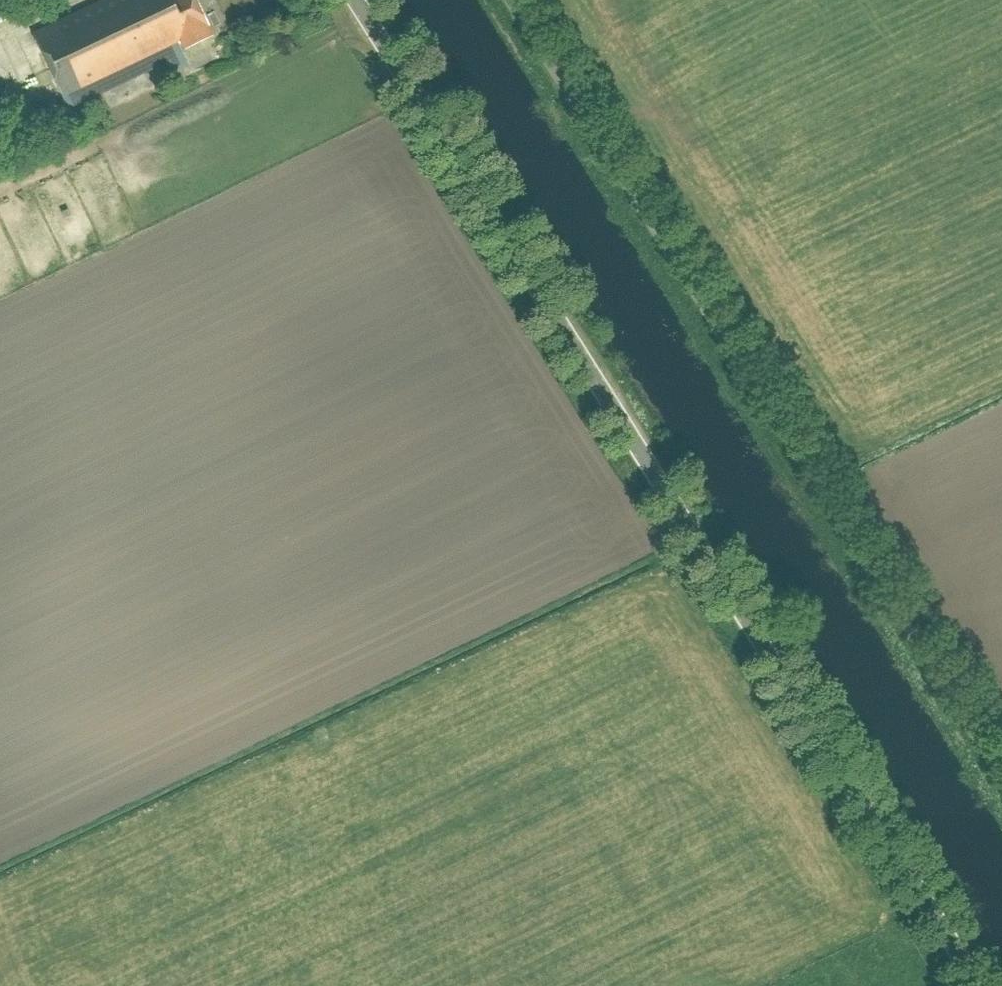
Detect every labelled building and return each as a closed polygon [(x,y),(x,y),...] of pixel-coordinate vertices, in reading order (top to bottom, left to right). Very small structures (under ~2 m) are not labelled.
[(32,34),(63,99),(181,43),(184,48),(211,36),(194,0),(104,0),(32,34)] [(170,59),(173,69),(189,63),(185,53),(170,59)]
